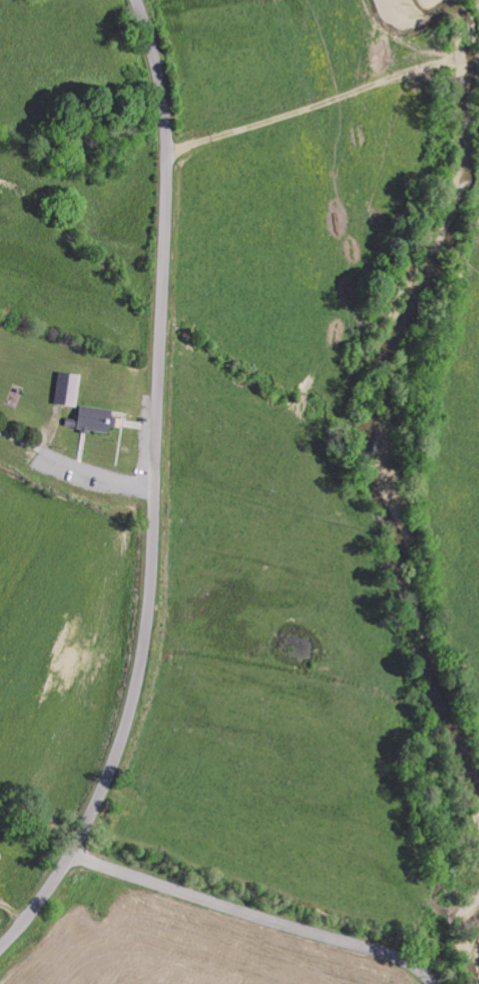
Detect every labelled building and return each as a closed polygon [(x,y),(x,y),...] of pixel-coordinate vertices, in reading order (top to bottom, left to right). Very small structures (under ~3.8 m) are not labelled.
[(79,375),(57,372),(54,404),(76,406),(79,375)] [(112,411),(81,404),(76,428),(107,435),(112,411)]
